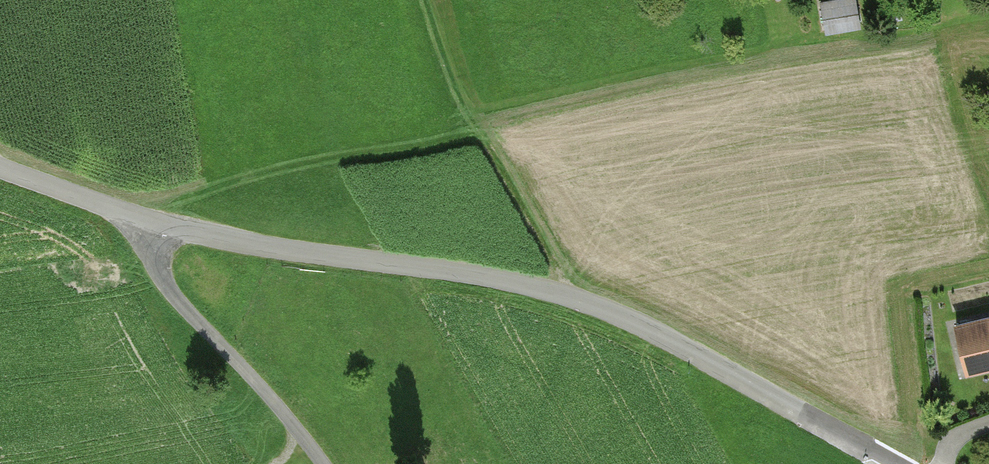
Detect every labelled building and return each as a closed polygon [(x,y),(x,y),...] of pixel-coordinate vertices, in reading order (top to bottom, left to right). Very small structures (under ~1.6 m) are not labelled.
[(863,26),(860,0),(822,0),(825,30),(863,26)] [(971,375),(988,372),(988,318),(960,324),(971,375)]
